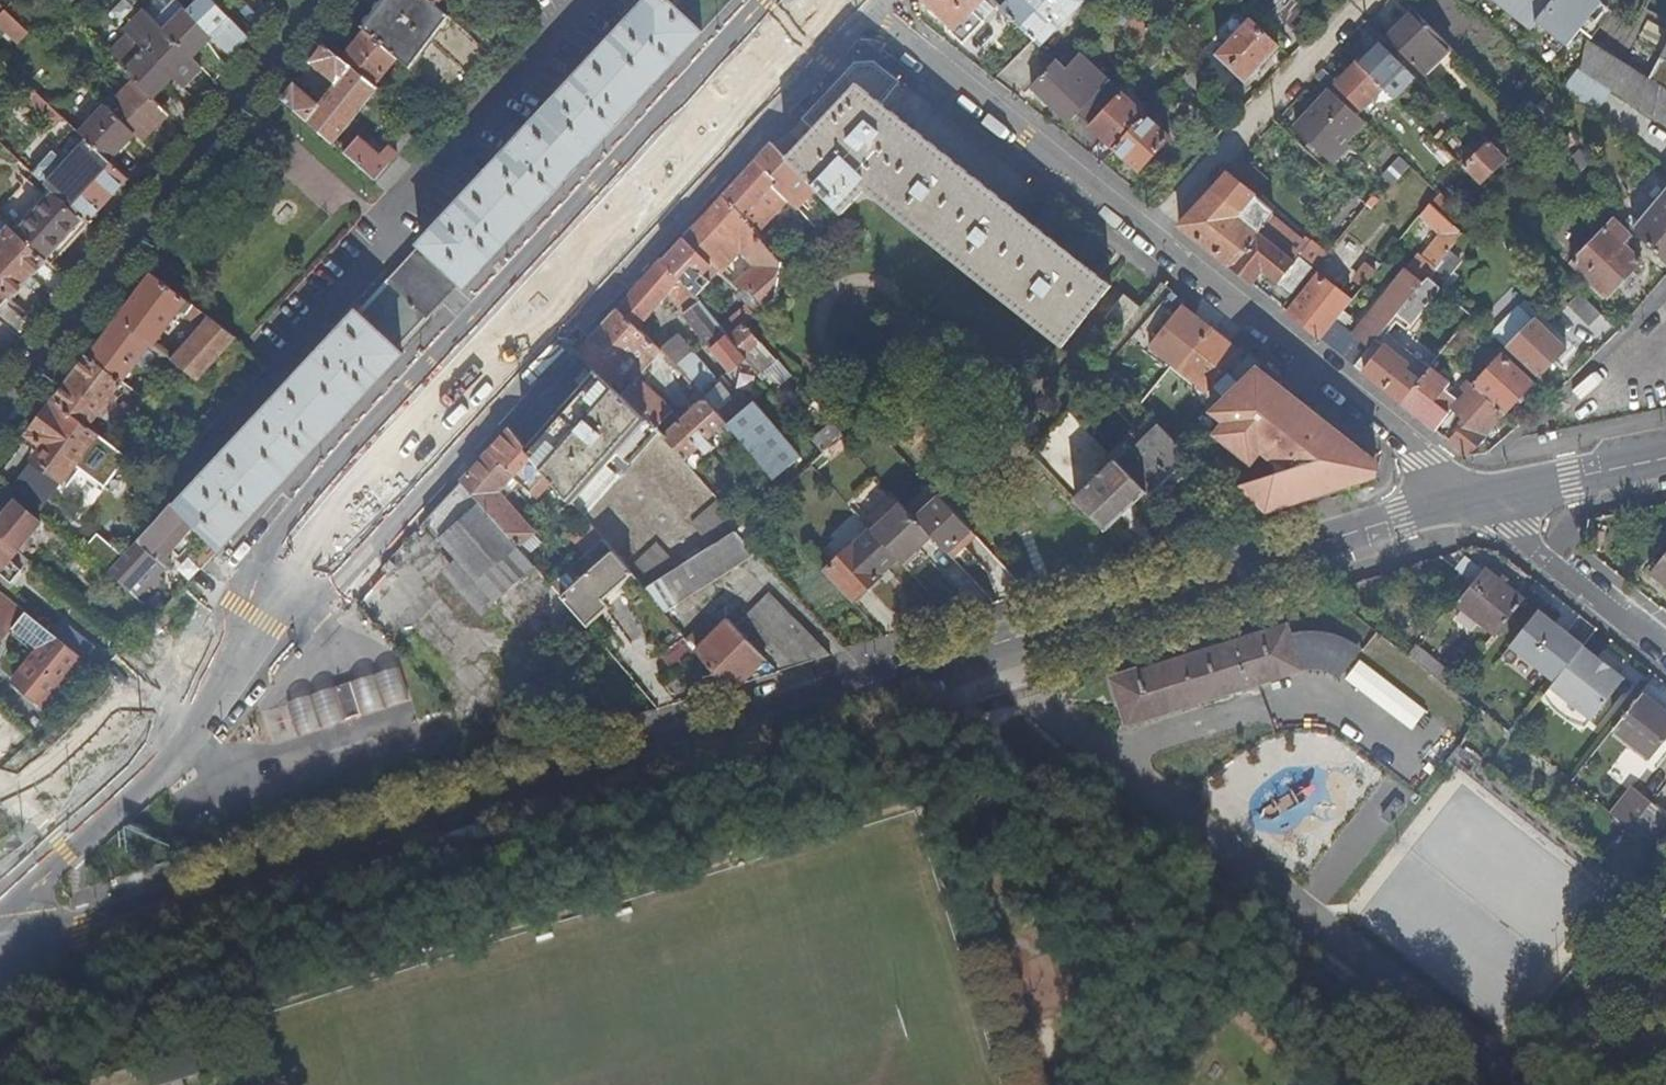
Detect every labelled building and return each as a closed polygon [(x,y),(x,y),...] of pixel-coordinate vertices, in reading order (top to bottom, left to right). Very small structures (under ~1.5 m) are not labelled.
[(75,0),(50,0),(63,13),(75,0)] [(185,11),(196,0),(175,0),(185,11)] [(228,21),(208,0),(196,0),(185,11),(212,38),(228,21)] [(382,5),(428,42),(448,17),(435,6),(428,0),(386,0),(382,5)] [(703,34),(669,3),(672,0),(651,0),(575,81),(420,245),(422,247),(459,282),(465,287),(499,250),(703,34)] [(952,27),(949,31),(962,43),(982,22),(971,11),(981,0),(924,0),(952,27)] [(999,13),(1004,9),(1003,7),(995,0),(986,0),(999,13)] [(1003,7),(1004,9),(1035,40),(1042,46),(1085,0),(1010,0),(1003,7)] [(1122,4),(1119,0),(1108,12),(1112,15),(1122,4)] [(1538,27),(1543,20),(1574,44),(1583,31),(1595,39),(1616,12),(1601,0),(1504,0),(1538,27)] [(1122,4),(1112,15),(1125,27),(1136,15),(1122,4)] [(428,42),(382,5),(363,31),(396,58),(407,68),(428,42)] [(3,9),(0,12),(0,28),(18,44),(29,34),(3,9)] [(212,38),(185,11),(164,32),(202,69),(215,82),(226,67),(205,45),(212,38)] [(1429,46),(1439,36),(1414,11),(1387,39),(1416,67),(1432,51),(1429,46)] [(147,15),(144,12),(125,32),(127,35),(144,52),(164,32),(147,15)] [(1292,32),(1305,44),(1319,29),(1306,17),(1292,32)] [(1246,81),(1279,46),(1251,19),(1218,54),(1246,81)] [(232,59),(246,40),(228,21),(212,38),(232,59)] [(396,58),(363,31),(341,60),(374,86),(396,58)] [(202,69),(164,32),(144,52),(172,79),(182,89),(202,69)] [(124,72),(144,52),(127,35),(107,56),(124,72)] [(1649,80),(1586,40),(1582,67),(1581,72),(1639,109),(1639,111),(1665,128),(1665,90),(1649,80)] [(1357,63),(1382,88),(1403,67),(1378,42),(1357,63)] [(341,60),(323,46),(310,63),(337,84),(320,107),(294,85),(282,101),(332,144),(377,89),(374,86),(341,60)] [(1649,80),(1665,90),(1665,50),(1649,80)] [(172,79),(144,52),(124,72),(134,82),(152,99),(172,79)] [(1065,69),(1057,60),(1030,89),(1069,124),(1079,115),(1107,82),(1078,54),(1065,69)] [(787,161),(809,184),(835,212),(866,180),(1068,341),(1111,287),(990,191),(883,105),(900,83),(874,62),(855,65),(803,121),(815,131),(787,161)] [(1361,109),(1382,88),(1357,63),(1336,84),(1338,86),(1342,90),(1360,108),(1361,109)] [(1403,67),(1382,88),(1392,97),(1413,76),(1403,67)] [(1079,115),(1116,149),(1146,116),(1108,81),(1107,82),(1079,115)] [(152,99),(134,82),(107,109),(133,134),(138,138),(141,141),(167,114),(161,108),(152,99)] [(1338,86),(1332,92),(1343,103),(1354,114),(1360,108),(1342,90),(1338,86)] [(1332,92),(1330,90),(1295,128),(1334,165),(1349,149),(1344,144),(1364,123),(1354,114),(1343,103),(1332,92)] [(55,129),(63,119),(33,92),(26,101),(55,129)] [(180,127),(190,114),(172,96),(161,108),(167,114),(180,127)] [(107,160),(133,134),(107,109),(105,106),(78,133),(107,160)] [(1146,116),(1116,149),(1140,171),(1170,138),(1146,116)] [(85,224),(127,179),(112,165),(107,160),(78,133),(73,129),(31,174),(52,193),(82,221),(85,224)] [(112,165),(138,138),(133,134),(107,160),(112,165)] [(358,136),(344,154),(375,181),(390,164),(384,159),(358,136)] [(1482,185),(1509,159),(1492,142),(1465,169),(1482,185)] [(772,146),(758,161),(779,184),(776,187),(791,203),(809,184),(787,161),(772,146)] [(384,159),(390,164),(397,156),(391,151),(384,159)] [(1384,176),(1393,185),(1410,167),(1401,158),(1384,176)] [(1220,182),(1213,190),(1241,213),(1237,219),(1256,235),(1275,211),(1255,195),(1267,179),(1242,159),(1220,182)] [(758,161),(723,199),(746,221),(758,234),(769,222),(757,210),(762,203),(771,210),(777,201),(779,202),(783,198),(788,203),(790,204),(791,203),(776,187),(779,184),(758,161)] [(1213,190),(1179,226),(1250,283),(1261,268),(1280,282),(1278,284),(1292,296),(1313,270),(1299,259),(1298,259),(1294,264),(1256,235),(1237,219),(1241,213),(1213,190)] [(45,261),(82,221),(52,193),(15,234),(45,261)] [(1447,220),(1448,219),(1457,210),(1438,193),(1429,204),(1447,220)] [(1665,262),(1665,193),(1634,230),(1665,262)] [(757,210),(769,222),(788,203),(783,198),(779,202),(777,201),(771,210),(762,203),(757,210)] [(709,214),(685,241),(710,266),(733,239),(745,254),(747,254),(751,255),(765,243),(758,234),(746,221),(723,199),(709,214)] [(1321,339),(1354,365),(1363,354),(1365,355),(1384,332),(1410,299),(1428,276),(1457,240),(1463,233),(1448,219),(1447,220),(1429,204),(1419,216),(1440,234),(1428,250),(1423,247),(1354,334),(1344,326),(1351,317),(1343,311),(1321,339)] [(1631,236),(1614,219),(1571,264),(1608,298),(1642,262),(1623,244),(1631,236)] [(8,299),(10,301),(46,262),(45,261),(15,234),(1,220),(0,221),(0,231),(6,236),(0,243),(0,292),(8,299)] [(1313,270),(1328,252),(1314,240),(1299,259),(1313,270)] [(1405,244),(1400,240),(1396,246),(1401,250),(1405,244)] [(685,241),(665,263),(663,264),(691,291),(712,269),(710,266),(685,241)] [(751,255),(747,254),(759,285),(763,282),(777,297),(785,266),(765,243),(751,255)] [(459,282),(422,247),(390,281),(402,291),(400,293),(426,317),(459,282)] [(663,264),(665,263),(662,260),(617,311),(618,312),(619,311),(640,330),(669,297),(726,366),(720,371),(726,378),(731,374),(748,359),(731,338),(691,291),(663,264)] [(46,262),(10,301),(16,307),(52,267),(46,262)] [(1356,283),(1362,288),(1375,271),(1366,264),(1355,277),(1356,283)] [(208,317),(151,273),(118,318),(153,346),(181,310),(183,315),(194,323),(200,326),(208,317)] [(1319,275),(1287,313),(1321,339),(1343,311),(1352,300),(1319,275)] [(1455,336),(1457,334),(1472,315),(1428,276),(1410,299),(1455,336)] [(254,511),(402,354),(396,349),(426,317),(400,293),(402,291),(390,281),(359,314),(357,312),(250,426),(174,507),(192,524),(217,550),(254,511)] [(759,285),(749,295),(763,312),(777,297),(763,282),(759,285)] [(1589,326),(1601,314),(1579,292),(1567,305),(1589,326)] [(1106,320),(1121,332),(1139,309),(1124,298),(1106,320)] [(1238,354),(1184,309),(1150,349),(1205,394),(1238,354)] [(619,311),(618,312),(591,343),(627,378),(634,385),(624,396),(651,421),(686,461),(700,450),(706,456),(715,449),(708,441),(726,425),(700,394),(699,392),(693,397),(700,407),(679,425),(673,412),(640,377),(664,351),(640,330),(619,311)] [(1470,338),(1482,324),(1472,315),(1457,334),(1464,339),(1466,335),(1470,338)] [(1506,346),(1538,377),(1566,347),(1535,316),(1506,346)] [(153,346),(118,318),(112,325),(113,326),(90,357),(122,382),(146,351),(151,354),(152,359),(161,366),(167,358),(153,346)] [(235,337),(213,320),(175,363),(196,380),(235,337)] [(746,323),(731,338),(748,359),(758,372),(762,377),(780,362),(747,324),(746,323)] [(1354,365),(1401,402),(1425,373),(1430,367),(1384,332),(1365,355),(1363,354),(1354,365)] [(627,378),(591,343),(580,354),(582,356),(613,386),(618,380),(623,384),(627,378)] [(668,355),(699,392),(700,394),(716,381),(684,343),(668,355)] [(10,353),(0,344),(0,365),(10,353)] [(1473,384),(1504,413),(1534,381),(1502,353),(1501,354),(1493,346),(1486,354),(1494,362),(1473,384)] [(122,382),(90,357),(89,356),(72,379),(110,409),(117,398),(113,394),(122,382)] [(613,386),(582,356),(513,433),(533,456),(542,467),(555,483),(603,540),(634,576),(645,590),(737,531),(744,527),(715,493),(686,461),(651,421),(624,396),(613,386)] [(758,372),(748,359),(731,374),(741,386),(758,372)] [(793,378),(780,362),(762,377),(766,382),(773,377),(782,387),(793,378)] [(1280,378),(1262,363),(1256,369),(1275,384),(1280,378)] [(1275,384),(1256,369),(1211,413),(1224,423),(1214,436),(1252,466),(1262,453),(1274,463),(1278,474),(1240,486),(1267,518),(1328,498),(1326,493),(1343,488),(1373,478),(1374,464),(1295,401),(1275,384)] [(1436,431),(1454,408),(1460,402),(1445,389),(1442,392),(1434,386),(1437,383),(1425,373),(1401,402),(1436,431)] [(110,409),(72,379),(54,402),(88,428),(97,416),(102,419),(110,409)] [(700,394),(726,425),(727,426),(746,411),(719,379),(716,381),(700,394)] [(1450,441),(1468,456),(1484,436),(1484,435),(1504,413),(1473,384),(1468,381),(1463,387),(1468,391),(1460,402),(1454,408),(1468,421),(1450,441)] [(88,428),(54,402),(28,436),(43,447),(34,459),(62,481),(85,451),(97,435),(88,428)] [(123,404),(116,413),(130,424),(137,415),(123,404)] [(746,411),(727,426),(774,482),(800,459),(754,404),(746,411)] [(130,424),(116,413),(108,424),(122,435),(130,424)] [(865,421),(855,431),(865,441),(875,431),(865,421)] [(813,440),(825,456),(827,454),(842,441),(844,438),(832,424),(813,440)] [(1177,446),(1160,428),(1135,452),(1127,444),(1112,458),(1117,463),(1143,491),(1149,496),(1189,458),(1177,446)] [(513,433),(511,431),(477,468),(463,483),(508,536),(518,527),(493,499),(516,474),(533,456),(513,433)] [(98,434),(97,435),(85,451),(104,466),(112,463),(121,451),(98,434)] [(533,456),(516,474),(526,485),(542,467),(533,456)] [(1076,502),(1103,530),(1143,491),(1117,463),(1076,502)] [(431,519),(427,523),(457,558),(497,604),(536,569),(508,536),(463,483),(431,519)] [(1326,493),(1328,498),(1345,493),(1343,488),(1326,493)] [(917,521),(940,499),(932,490),(908,511),(917,521)] [(879,510),(889,520),(903,507),(893,496),(879,510)] [(949,556),(973,534),(940,499),(917,521),(934,539),(946,553),(949,556)] [(0,519),(0,536),(17,551),(40,524),(15,502),(0,519)] [(192,524),(174,507),(170,503),(170,504),(122,557),(107,573),(127,592),(156,561),(157,562),(192,524)] [(895,527),(919,553),(934,539),(917,521),(908,511),(903,507),(889,520),(895,527)] [(874,533),(889,520),(879,510),(864,523),(872,531),(874,533)] [(904,566),(919,553),(895,527),(889,520),(874,533),(889,549),(900,561),(904,566)] [(665,613),(758,554),(737,531),(645,590),(651,597),(665,613)] [(857,545),(885,576),(900,561),(889,549),(874,533),(872,531),(857,545)] [(953,560),(977,538),(973,534),(949,556),(953,560)] [(97,535),(83,552),(107,573),(122,557),(97,535)] [(17,551),(0,536),(0,572),(17,551)] [(586,626),(609,605),(606,602),(634,576),(603,540),(552,587),(586,626)] [(827,573),(854,604),(885,576),(857,545),(827,573)] [(1651,573),(1665,585),(1665,555),(1651,573)] [(497,604),(457,558),(442,572),(482,616),(497,604)] [(1470,586),(1481,572),(1465,559),(1454,572),(1470,586)] [(156,561),(127,592),(136,600),(165,569),(157,562),(156,561)] [(1493,634),(1521,598),(1484,569),(1481,572),(1470,586),(1455,604),(1493,634)] [(0,643),(12,628),(25,612),(0,591),(0,643)] [(726,689),(833,656),(773,594),(738,628),(731,621),(718,633),(697,652),(698,654),(726,689)] [(586,626),(589,629),(612,609),(609,605),(586,626)] [(148,623),(154,617),(146,610),(140,616),(148,623)] [(1577,652),(1581,646),(1537,610),(1509,646),(1553,681),(1577,652)] [(38,649),(12,682),(44,707),(81,658),(65,644),(50,632),(25,612),(12,628),(38,649)] [(697,652),(718,633),(706,621),(687,640),(697,652)] [(1339,678),(1362,648),(1355,643),(1342,637),(1332,634),(1318,632),(1306,632),(1289,633),(1286,624),(1153,665),(1112,678),(1125,723),(1298,670),(1310,669),(1321,670),(1332,674),(1339,678)] [(81,658),(87,662),(95,652),(73,635),(65,644),(81,658)] [(673,672),(698,654),(697,652),(687,640),(686,638),(661,656),(673,672)] [(1596,658),(1581,646),(1577,652),(1618,685),(1622,679),(1608,667),(1613,660),(1602,651),(1596,658)] [(1618,685),(1577,652),(1553,681),(1550,685),(1592,718),(1618,685)] [(350,688),(358,714),(407,698),(398,673),(350,688)] [(358,716),(358,714),(350,688),(349,685),(333,690),(334,693),(343,718),(344,721),(358,716)] [(1550,685),(1543,694),(1585,727),(1592,718),(1550,685)] [(1640,692),(1612,728),(1651,759),(1665,739),(1665,712),(1640,692)] [(294,734),(343,718),(334,693),(286,708),(294,734)] [(1629,830),(1651,803),(1633,788),(1611,816),(1629,830)] [(1651,803),(1629,830),(1649,846),(1665,824),(1665,815),(1651,803)]
